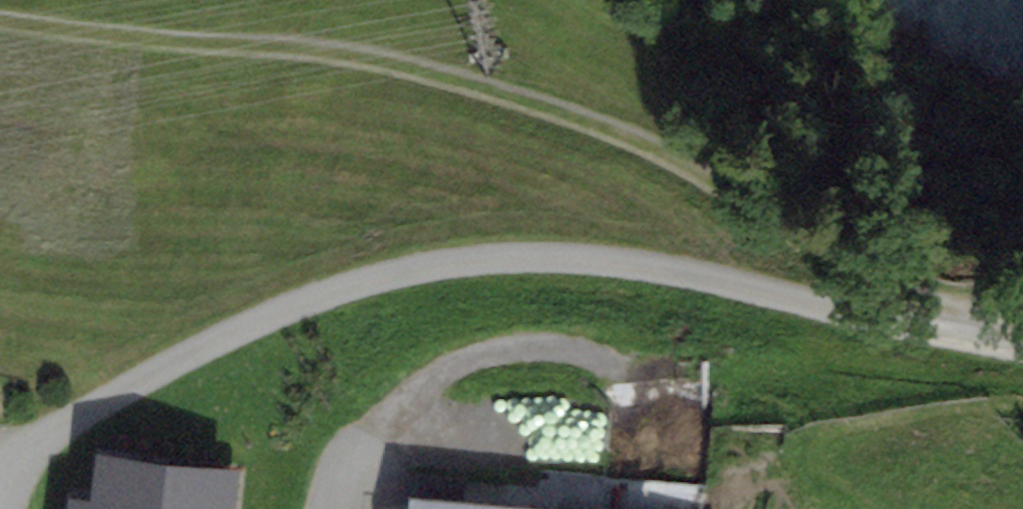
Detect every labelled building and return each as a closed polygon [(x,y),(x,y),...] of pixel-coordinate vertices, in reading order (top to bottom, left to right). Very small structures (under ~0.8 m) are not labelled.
[(65,497),(64,508),(235,508),(238,471),(97,458),(93,500),(65,497)] [(410,497),(409,508),(551,508),(410,497)]
